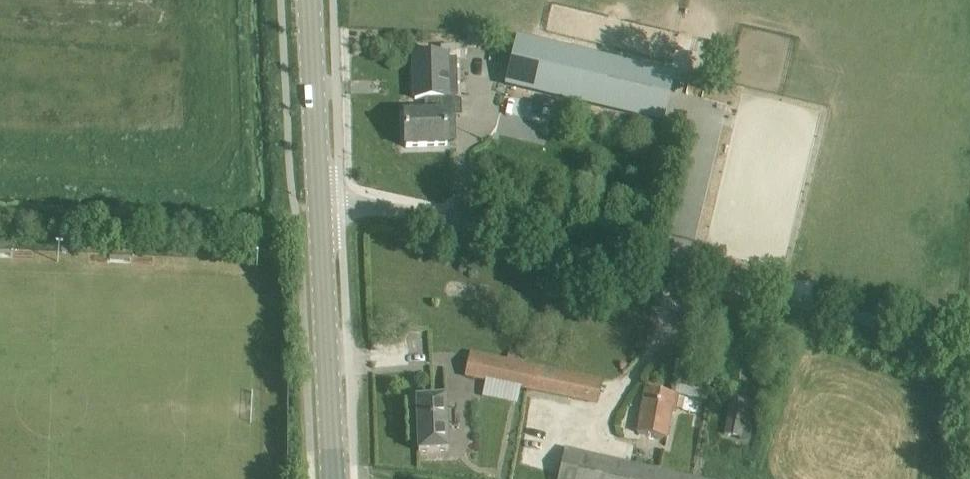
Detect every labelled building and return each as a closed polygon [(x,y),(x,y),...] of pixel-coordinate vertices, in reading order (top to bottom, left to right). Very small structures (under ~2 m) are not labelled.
[(518,38),(507,85),(662,122),(673,75),(518,38)] [(450,78),(449,55),(414,56),(416,98),(426,98),(426,114),(405,115),(406,147),(447,145),(445,113),(442,114),(441,97),(450,97),(450,78)] [(465,373),(598,403),(603,380),(524,363),(526,354),(510,350),(508,360),(470,351),(465,373)] [(681,396),(646,389),(637,432),(667,438),(671,414),(678,415),(681,396)] [(448,451),(446,399),(417,400),(419,452),(448,451)] [(726,435),(750,439),(755,411),(731,407),(726,435)] [(566,446),(558,478),(707,478),(566,446)]
